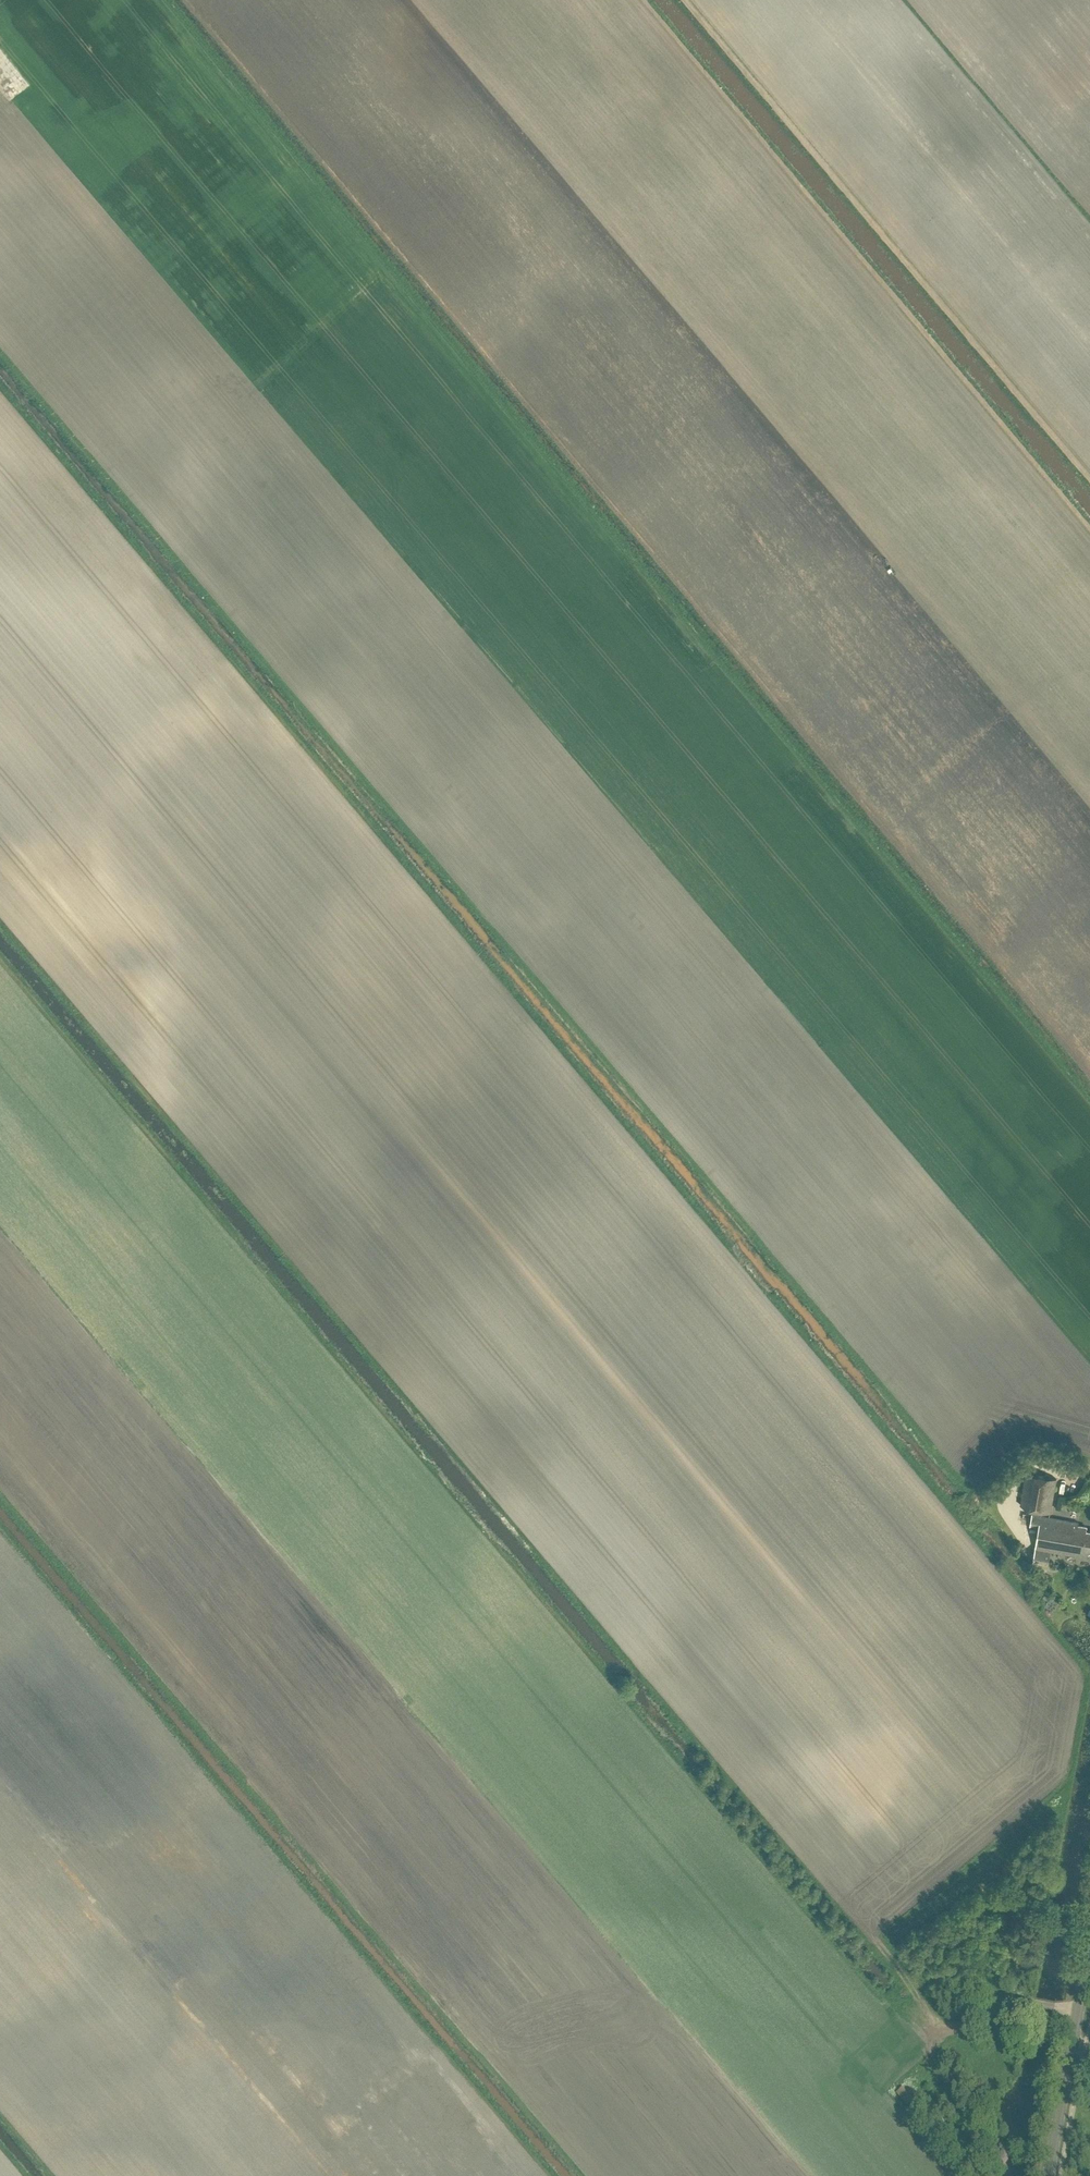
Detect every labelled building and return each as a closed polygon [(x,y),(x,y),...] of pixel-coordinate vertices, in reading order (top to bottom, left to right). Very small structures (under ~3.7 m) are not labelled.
[(1029,1509),(1050,1512),(1056,1478),(1026,1472),(1021,1504),(1029,1509)] [(1035,1548),(1050,1550),(1088,1557),(1089,1550),(1089,1551),(1089,1530),(1086,1530),(1087,1526),(1078,1524),(1079,1522),(1032,1513),(1030,1525),(1039,1526),(1035,1548)] [(1035,1548),(1032,1563),(1048,1565),(1050,1550),(1035,1548)] [(902,2102),(909,2099),(905,2089),(898,2092),(902,2102)]
